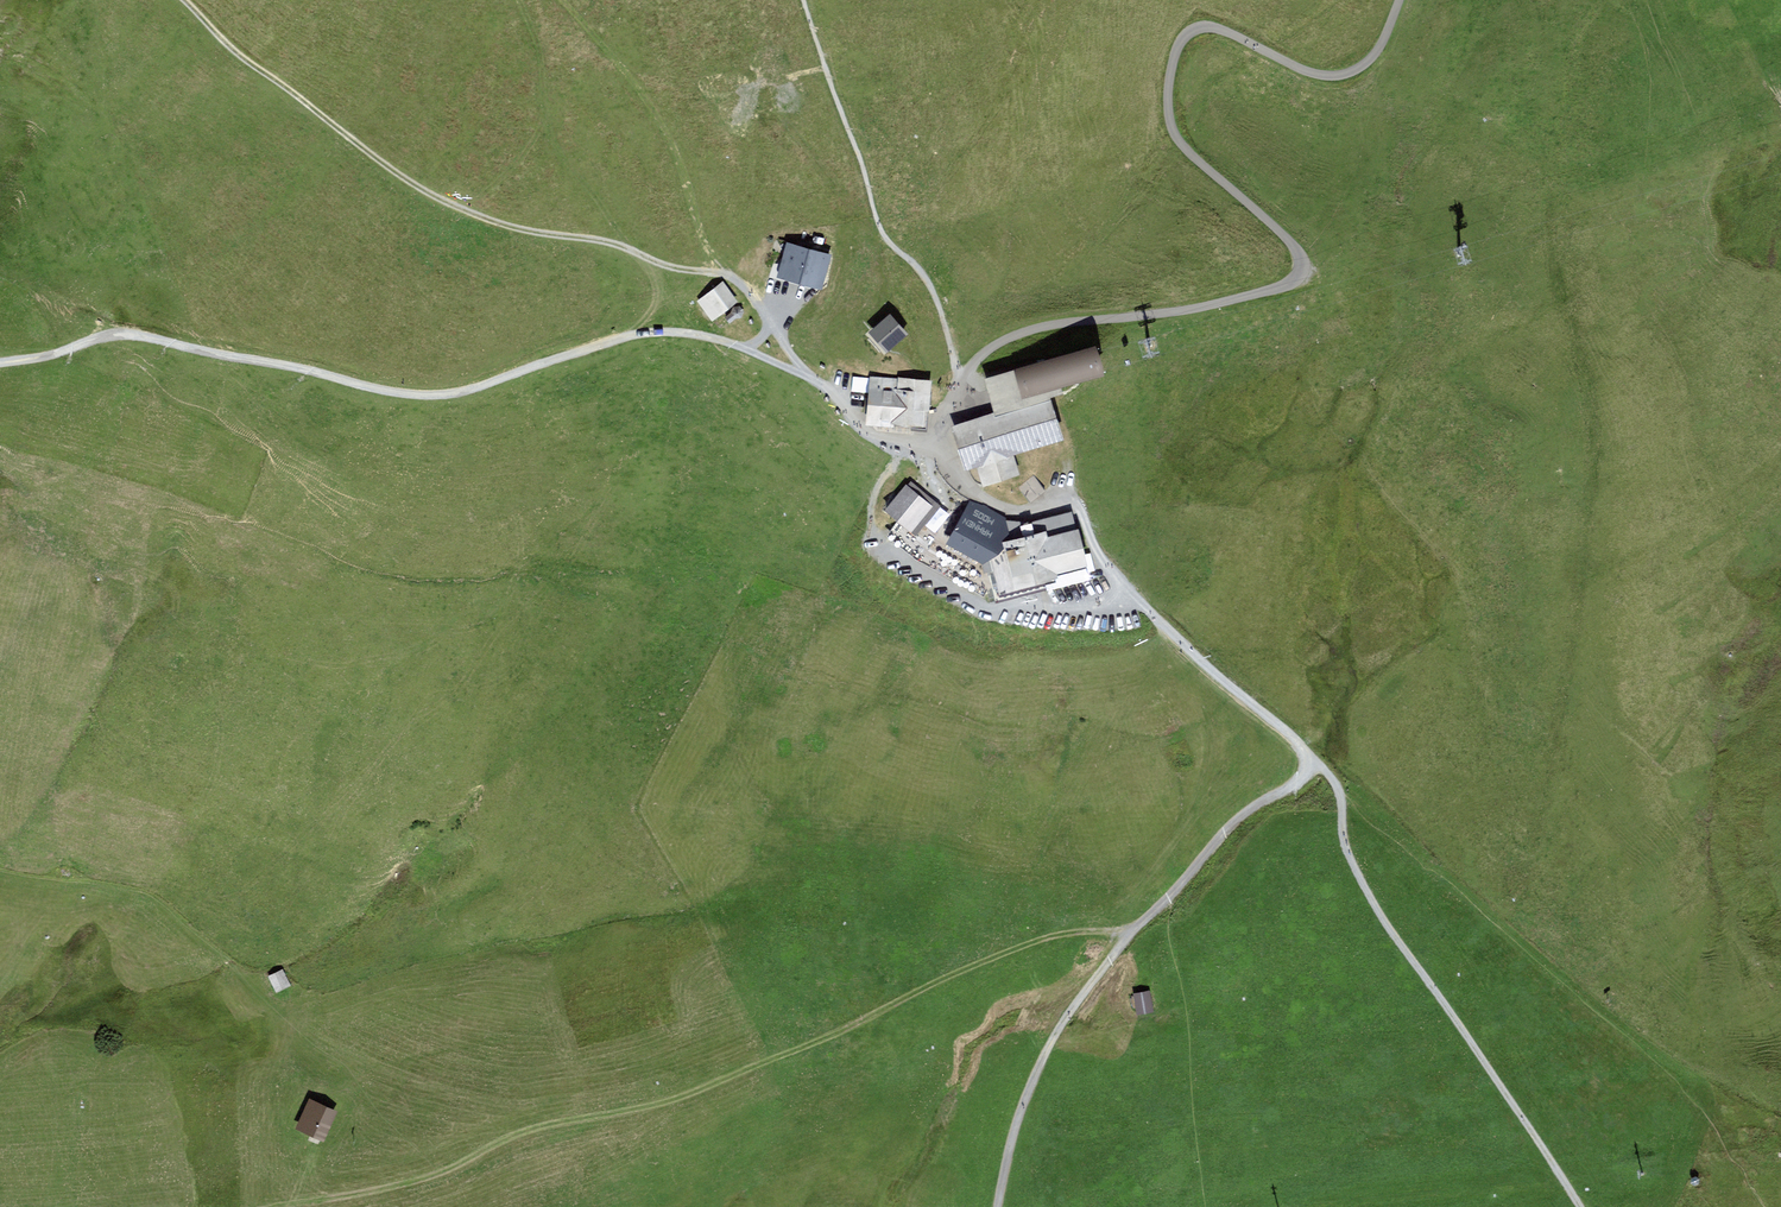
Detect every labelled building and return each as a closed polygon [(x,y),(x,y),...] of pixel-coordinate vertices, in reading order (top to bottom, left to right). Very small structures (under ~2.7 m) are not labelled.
[(790,248),(783,272),(818,282),(825,257),(790,248)] [(700,301),(712,317),(734,301),(722,285),(700,301)] [(874,332),(886,346),(902,333),(893,322),(884,329),(882,327),(879,330),(878,329),(874,332)] [(997,397),(1001,412),(1034,402),(1033,401),(1046,397),(1044,389),(1102,371),(1094,345),(990,377),(997,397)] [(930,383),(874,377),(869,423),(926,428),(930,383)] [(955,427),(968,466),(978,463),(984,482),(1016,471),(1010,452),(1046,441),(1046,442),(1060,438),(1046,397),(1033,401),(1034,402),(1001,412),(955,427)] [(1045,489),(1034,475),(1018,488),(1030,502),(1045,489)] [(903,507),(902,516),(906,524),(914,529),(923,529),(930,524),(934,516),(933,507),(927,500),(918,497),(909,500),(903,507)] [(1031,522),(1005,521),(972,502),(950,541),(981,559),(984,571),(994,569),(995,573),(1000,594),(1045,583),(1046,589),(1088,579),(1072,512),(1031,522)] [(908,549),(919,535),(897,520),(887,534),(908,549)] [(283,972),(271,977),(277,990),(289,985),(283,972)] [(1148,990),(1136,992),(1138,1007),(1151,1005),(1148,990)] [(333,1112),(311,1102),(301,1125),(322,1135),(333,1112)]
